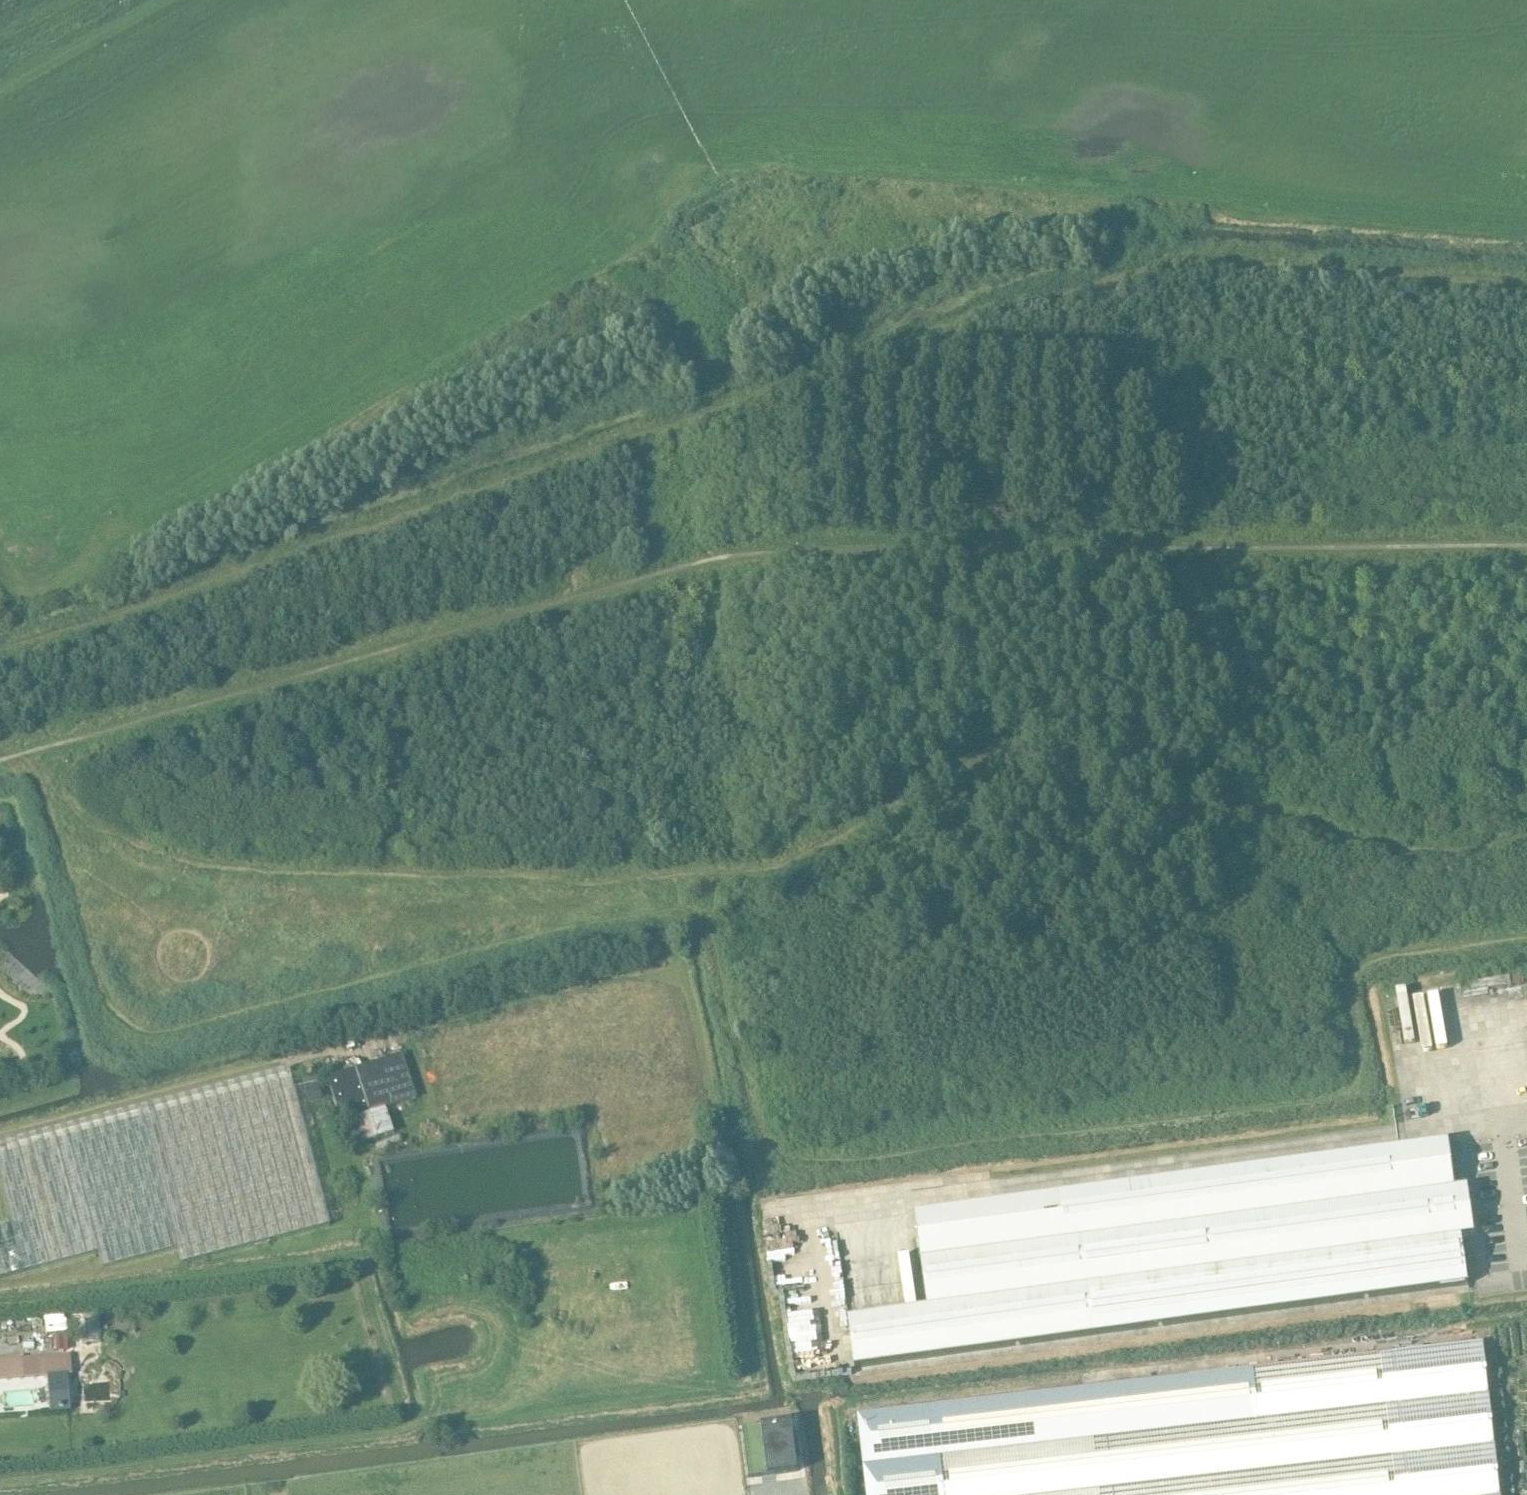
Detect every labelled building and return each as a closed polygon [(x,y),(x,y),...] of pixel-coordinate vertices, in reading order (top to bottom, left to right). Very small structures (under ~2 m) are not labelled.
[(350,1147),(392,1133),(384,1108),(414,1098),(401,1055),(328,1079),(350,1147)] [(180,1265),(329,1226),(288,1070),(0,1146),(0,1187),(10,1226),(0,1228),(0,1279),(97,1254),(101,1269),(176,1249),(180,1265)] [(313,1077),(301,1080),(308,1103),(320,1100),(313,1077)] [(928,1309),(849,1320),(855,1367),(1467,1285),(1460,1238),(1473,1235),(1467,1188),(1454,1190),(1447,1142),(915,1215),(928,1309)] [(857,1417),(866,1494),(1500,1494),(1483,1346),(1394,1356),(1182,1380),(857,1417)] [(69,1356),(0,1361),(0,1381),(71,1376),(69,1356)] [(790,1422),(742,1429),(749,1478),(797,1472),(790,1422)]
